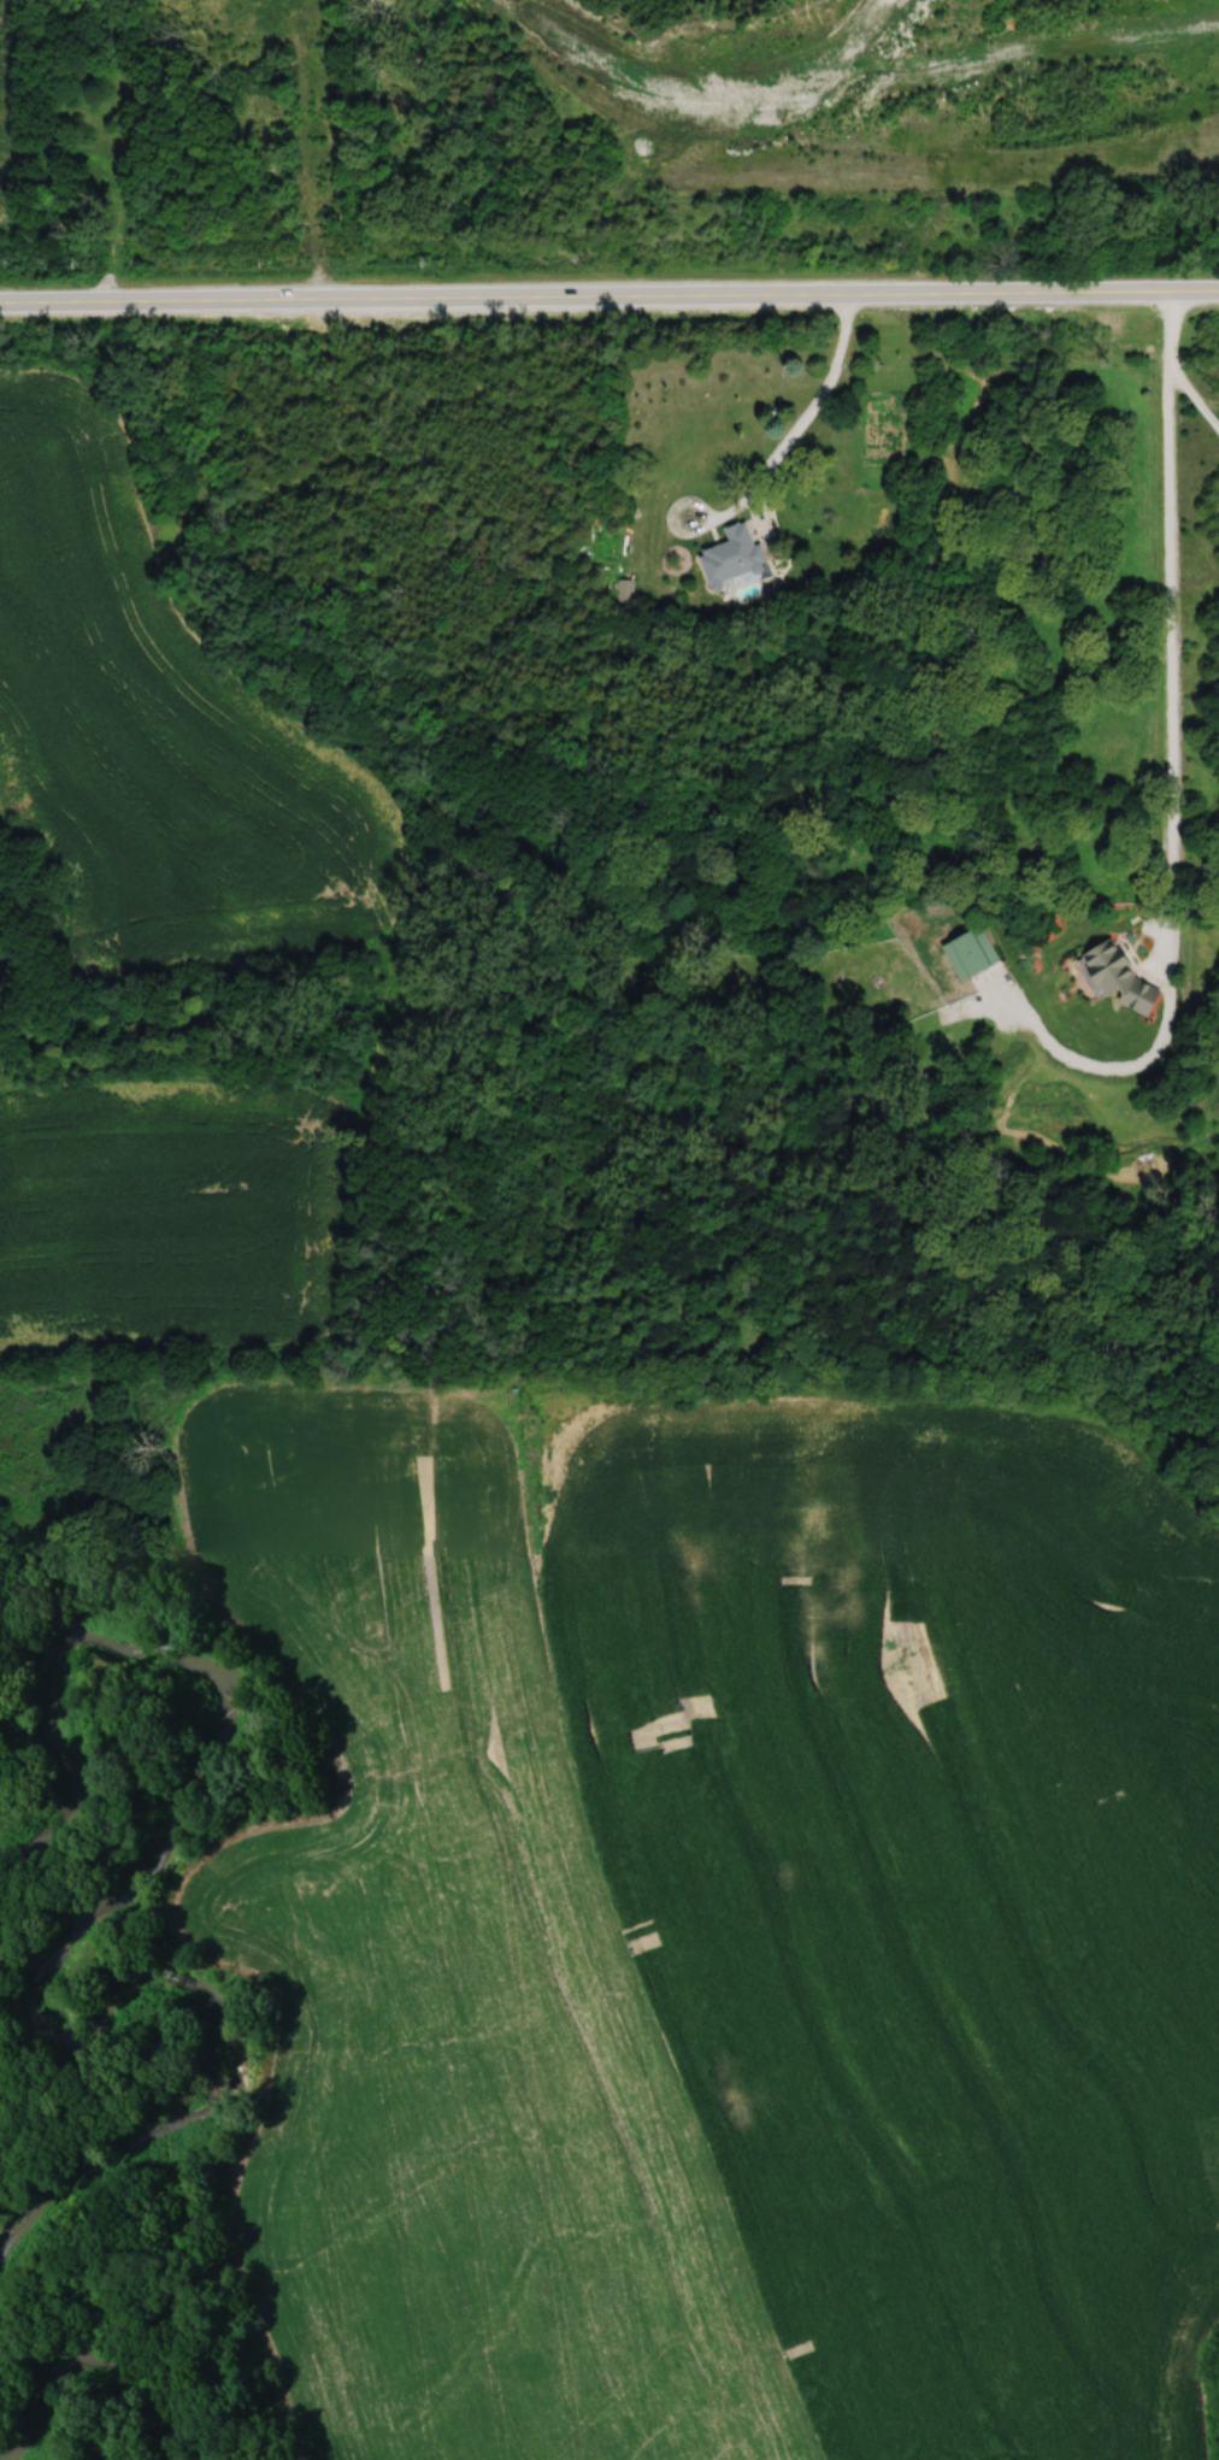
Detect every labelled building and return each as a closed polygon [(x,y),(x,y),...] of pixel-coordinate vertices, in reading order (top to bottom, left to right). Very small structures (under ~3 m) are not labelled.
[(767,566),(759,540),(753,542),(745,519),(723,526),(728,540),(697,550),(708,585),(767,566)] [(960,983),(941,941),(984,922),(1003,963),(960,983)] [(1125,1012),(1146,1000),(1107,931),(1064,955),(1089,998),(1110,986),(1125,1012)]
